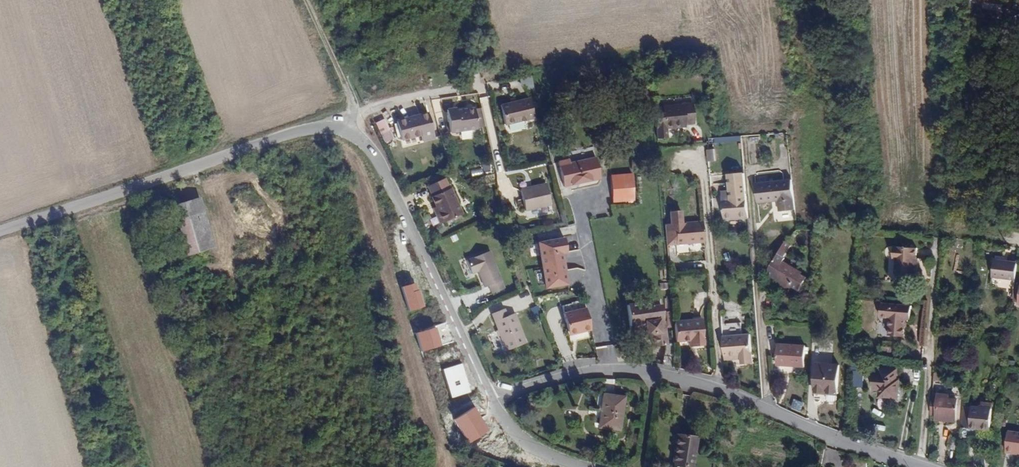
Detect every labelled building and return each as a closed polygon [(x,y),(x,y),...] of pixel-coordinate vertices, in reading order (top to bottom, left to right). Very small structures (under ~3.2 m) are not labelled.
[(530,76),(519,78),(522,92),(533,90),(530,76)] [(686,97),(679,98),(681,117),(687,117),(696,116),(694,95),(685,96),(686,97)] [(665,121),(681,120),(681,117),(679,98),(664,99),(664,100),(657,100),(659,122),(660,131),(666,131),(665,121)] [(500,105),(505,127),(536,119),(531,99),(500,105)] [(446,113),(450,136),(480,132),(478,110),(455,113),(455,111),(446,113)] [(397,123),(402,141),(422,137),(423,143),(435,140),(429,115),(397,123)] [(390,118),(376,124),(383,143),(398,137),(390,118)] [(716,156),(715,143),(707,143),(708,156),(716,156)] [(560,157),(567,182),(604,172),(598,151),(569,158),(568,155),(560,157)] [(483,173),(494,171),(492,161),(481,163),(483,173)] [(632,168),(611,171),(615,198),(636,195),(632,168)] [(728,218),(724,219),(724,220),(748,218),(746,195),(745,174),(735,174),(737,196),(739,218),(728,218)] [(731,194),(726,195),(728,218),(739,218),(737,196),(735,174),(729,175),(730,191),(731,194)] [(549,178),(529,183),(535,205),(554,200),(549,178)] [(771,182),(772,201),(779,201),(780,210),(795,209),(792,179),(771,182)] [(425,189),(441,225),(460,217),(444,181),(425,189)] [(772,201),(771,182),(757,183),(760,202),(772,201)] [(535,205),(529,183),(523,185),(528,207),(535,205)] [(197,202),(172,209),(186,256),(210,249),(197,202)] [(673,205),(674,218),(676,217),(681,217),(685,217),(684,204),(673,205)] [(667,218),(669,238),(691,237),(690,221),(689,216),(685,217),(681,217),(676,217),(674,218),(671,218),(667,218)] [(702,220),(690,221),(691,237),(703,236),(702,220)] [(565,226),(565,233),(576,233),(576,225),(565,226)] [(536,241),(540,289),(566,287),(563,239),(536,241)] [(914,261),(915,253),(916,245),(894,242),(892,254),(896,254),(895,269),(916,272),(917,261),(914,261)] [(793,286),(795,266),(784,259),(785,257),(778,252),(768,272),(774,276),(775,274),(778,275),(776,280),(789,288),(792,285),(793,286)] [(490,290),(492,296),(504,291),(489,254),(465,263),(471,278),(478,275),(485,291),(490,290)] [(1016,280),(1018,266),(998,263),(997,278),(1016,280)] [(801,270),(798,268),(797,289),(806,274),(801,271),(801,270)] [(661,296),(629,300),(632,320),(644,319),(646,330),(650,330),(652,342),(667,340),(661,296)] [(891,314),(889,331),(906,333),(908,315),(914,315),(915,302),(884,300),(883,313),(891,314)] [(576,334),(590,330),(584,308),(562,314),(568,332),(575,330),(576,334)] [(493,316),(508,353),(528,346),(517,316),(509,319),(506,311),(493,316)] [(680,335),(693,334),(698,334),(698,338),(706,337),(704,314),(698,315),(699,327),(679,329),(680,335)] [(699,327),(698,315),(678,316),(679,329),(699,327)] [(722,332),(724,352),(739,350),(740,358),(751,357),(749,330),(722,332)] [(860,337),(853,336),(852,347),(859,348),(860,337)] [(789,360),(790,340),(780,339),(779,359),(789,360)] [(882,340),(881,350),(892,351),(894,342),(882,340)] [(794,341),(792,361),(805,362),(806,342),(794,341)] [(816,360),(813,389),(836,392),(839,363),(816,360)] [(877,385),(876,395),(894,397),(896,381),(893,380),(894,369),(879,367),(878,373),(873,372),(871,384),(877,385)] [(955,408),(957,393),(947,391),(937,390),(930,389),(929,405),(935,405),(955,408)] [(603,391),(602,425),(622,426),(623,392),(603,391)] [(981,420),(984,393),(983,401),(964,400),(962,418),(981,420)] [(994,395),(984,393),(981,420),(991,422),(994,395)] [(793,399),(790,408),(800,412),(803,403),(793,399)] [(954,414),(955,408),(935,405),(934,411),(954,414)] [(679,466),(692,466),(696,439),(675,436),(672,466),(679,466)] [(1018,454),(1018,438),(1009,437),(1006,455),(1015,456),(1015,453),(1018,454)]
